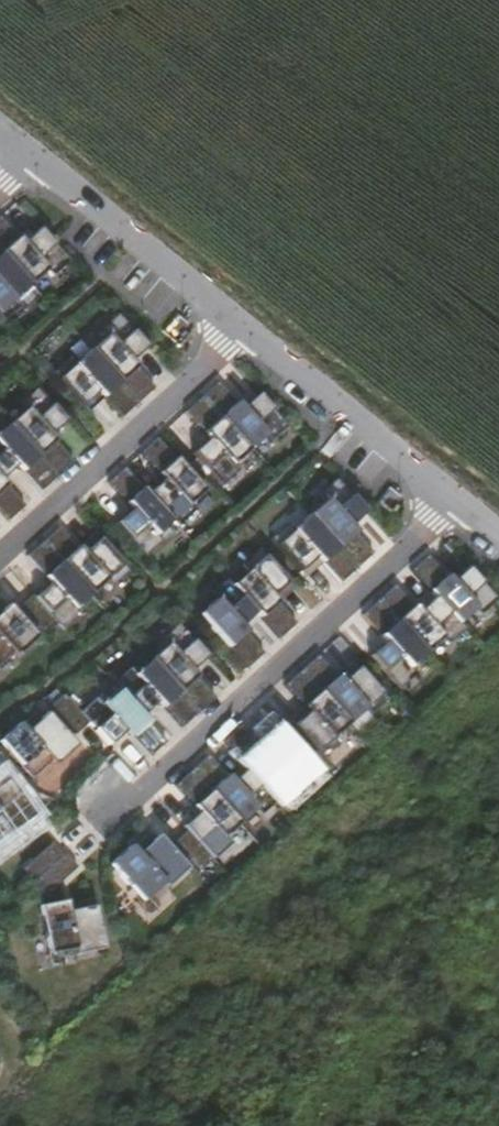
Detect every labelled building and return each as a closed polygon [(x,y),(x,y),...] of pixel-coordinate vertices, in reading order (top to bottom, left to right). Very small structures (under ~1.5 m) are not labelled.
[(0,219),(0,251),(31,285),(46,271),(52,277),(69,261),(39,228),(23,243),(18,237),(17,237),(0,219)] [(4,321),(21,306),(15,299),(31,285),(0,251),(0,316),(4,321)] [(117,314),(99,330),(105,336),(90,350),(138,403),(154,388),(136,368),(131,362),(147,347),(117,314)] [(145,349),(134,359),(156,384),(167,374),(145,349)] [(138,403),(90,350),(74,364),(68,358),(52,373),(82,406),(97,392),(121,418),(138,403)] [(287,427),(258,394),(242,408),(217,382),(201,397),(249,450),(265,436),(270,442),(287,427)] [(65,421),(35,388),(18,404),(24,410),(8,424),(56,477),(73,462),(55,442),(56,441),(50,435),(65,421)] [(201,397),(184,412),(203,433),(202,433),(208,439),(192,453),(222,486),(239,471),(234,465),(249,450),(201,397)] [(0,431),(0,480),(16,466),(40,492),(56,477),(8,424),(0,431)] [(205,491),(157,438),(140,453),(164,480),(148,494),(172,521),(178,527),(194,512),(189,506),(205,491)] [(148,494),(124,467),(107,482),(126,503),(125,504),(131,510),(115,524),(145,556),(162,541),(156,535),(172,521),(148,494)] [(365,512),(335,479),(318,495),(324,501),(308,515),(356,568),(372,553),(349,527),(365,512)] [(7,521),(24,506),(0,480),(0,513),(7,521)] [(308,515),(292,530),(287,524),(269,539),(305,578),(321,563),(339,583),(356,568),(308,515)] [(129,571),(99,538),(83,552),(78,547),(77,547),(59,526),(43,541),(91,595),(106,581),(112,587),(129,571)] [(43,541),(26,556),(45,577),(44,578),(49,584),(34,598),(58,623),(64,631),(81,615),(75,609),(91,595),(43,541)] [(258,550),(241,565),(246,571),(231,585),(255,612),(279,638),(295,624),(277,604),(278,603),(293,589),(264,556),(258,550)] [(497,600),(467,567),(452,582),(446,576),(445,576),(427,556),(411,570),(435,597),(459,624),(475,610),(480,616),(497,600)] [(226,579),(208,595),(214,601),(199,615),(247,668),(263,653),(240,628),(255,612),(231,585),(226,579)] [(435,597),(419,612),(413,605),(412,606),(394,585),(378,600),(427,653),(442,639),(448,645),(464,630),(459,624),(435,597)] [(34,598),(32,595),(19,607),(44,636),(58,623),(34,598)] [(378,600),(361,615),(385,642),(369,657),(399,690),(416,674),(411,668),(427,653),(378,600)] [(12,654),(15,658),(37,637),(8,605),(6,607),(0,601),(0,665),(12,654)] [(177,624),(160,639),(165,646),(150,659),(198,712),(214,698),(191,671),(207,657),(177,624)] [(335,676),(317,656),(301,670),(349,724),(364,710),(370,717),(388,700),(358,667),(342,682),(336,676),(335,676)] [(134,674),(128,668),(112,683),(117,689),(142,716),(157,702),(162,708),(163,708),(181,728),(198,712),(150,659),(134,674)] [(301,670),(284,686),(302,706),(286,721),(322,760),(339,744),(333,738),(349,724),(301,670)] [(101,704),(96,698),(79,713),(88,723),(109,745),(124,732),(148,757),(165,742),(142,716),(117,689),(101,704)] [(63,694),(49,707),(74,735),(88,723),(79,713),(63,694)] [(0,741),(0,744),(32,779),(50,762),(54,766),(76,746),(46,713),(44,715),(39,709),(27,719),(33,725),(25,732),(18,724),(0,741)] [(310,771),(280,738),(264,752),(259,746),(258,747),(240,726),(224,741),(248,767),(272,794),(287,780),(293,786),(310,771)] [(232,782),(207,756),(191,770),(240,824),(255,810),(261,816),(278,800),(248,767),(232,782)] [(191,770),(174,786),(193,806),(192,806),(198,812),(183,827),(187,831),(213,859),(229,844),(224,839),(240,824),(191,770)] [(8,833),(32,815),(6,780),(4,781),(0,776),(0,823),(8,833)] [(187,831),(173,843),(199,872),(213,859),(187,831)] [(137,854),(130,847),(109,865),(143,902),(162,885),(165,889),(187,869),(158,836),(137,854)] [(62,857),(51,844),(22,869),(34,883),(36,880),(62,857)] [(77,868),(65,854),(62,857),(36,880),(48,894),(77,868)] [(65,901),(39,906),(50,961),(105,949),(95,906),(68,912),(65,901)]
